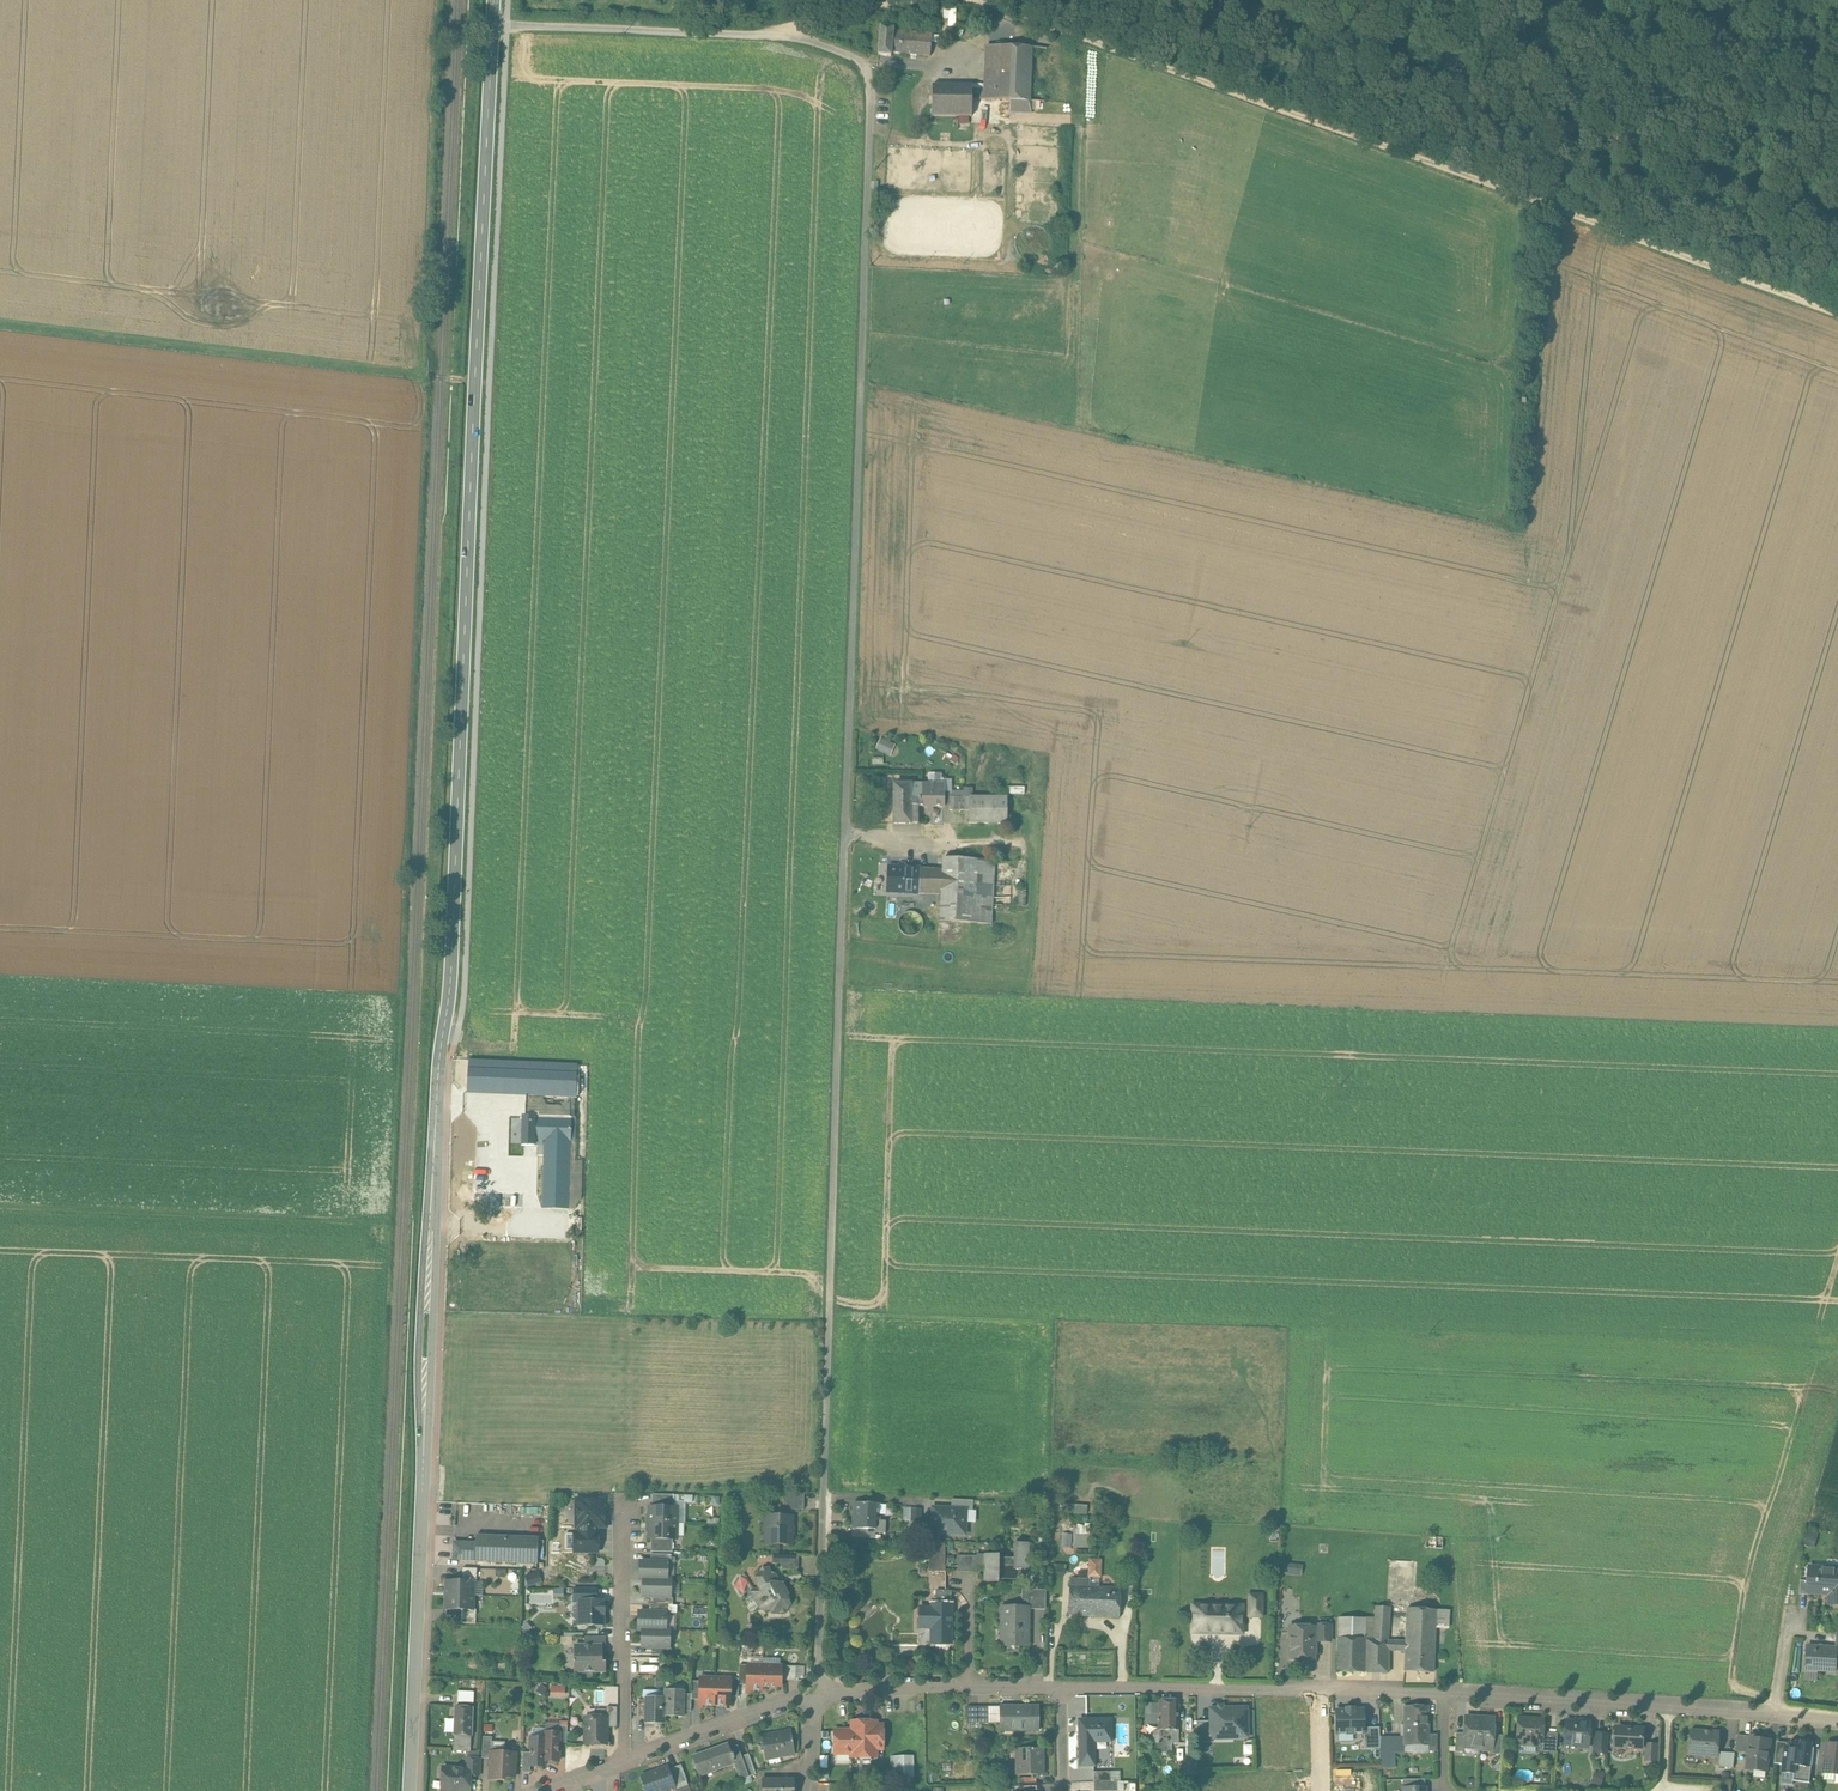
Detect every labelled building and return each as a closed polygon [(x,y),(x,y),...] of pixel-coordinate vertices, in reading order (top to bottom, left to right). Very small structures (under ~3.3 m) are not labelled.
[(943,18),(948,18),(948,25),(956,25),(957,9),(943,9),(943,18)] [(918,33),(893,31),(893,29),(881,27),(878,54),(891,56),(891,53),(916,55),(918,33)] [(932,34),(918,33),(916,55),(930,57),(932,34)] [(1032,48),(986,46),(985,85),(984,100),(1011,101),(1030,102),(1031,80),(1032,48)] [(1047,48),(1032,48),(1031,80),(1046,80),(1047,48)] [(1046,80),(1031,80),(1030,102),(1045,102),(1046,80)] [(985,85),(972,84),(972,85),(972,86),(972,99),(984,100),(985,85)] [(972,85),(932,85),(932,116),(972,117),(972,99),(972,86),(972,85)] [(1030,102),(1011,101),(1010,113),(1030,114),(1030,102)] [(890,756),(896,744),(882,737),(876,749),(890,756)] [(929,785),(911,784),(911,823),(917,823),(917,806),(943,806),(943,785),(941,785),(941,775),(929,775),(929,785)] [(911,784),(894,784),(894,824),(911,824),(911,823),(911,784)] [(969,797),(950,797),(950,810),(969,810),(969,797)] [(1007,797),(969,797),(969,810),(969,823),(1007,823),(1007,797)] [(995,859),(943,858),(942,895),(941,921),(992,923),(995,859)] [(943,869),(891,867),(890,893),(942,895),(943,869)] [(578,1065),(472,1061),(471,1071),(578,1075),(578,1065)] [(578,1075),(471,1071),(471,1090),(522,1090),(577,1091),(578,1075)] [(577,1091),(522,1090),(522,1116),(571,1116),(570,1137),(570,1207),(581,1207),(582,1091),(577,1091)] [(571,1116),(522,1116),(522,1142),(522,1144),(545,1144),(545,1137),(570,1137),(571,1116)] [(570,1137),(545,1137),(545,1144),(522,1144),(521,1155),(544,1155),(544,1165),(544,1206),(570,1207),(570,1137)] [(501,1139),(468,1138),(468,1164),(501,1164),(501,1155),(501,1139)] [(509,1139),(501,1139),(501,1155),(509,1155),(509,1142),(509,1139)] [(522,1142),(509,1142),(509,1155),(501,1155),(501,1164),(544,1165),(544,1155),(521,1155),(522,1144),(522,1142)] [(804,1493),(787,1493),(786,1510),(804,1510),(804,1493)] [(674,1496),(652,1495),(652,1508),(674,1508),(674,1496)] [(579,1533),(597,1533),(597,1527),(598,1527),(603,1522),(606,1522),(606,1510),(597,1501),(577,1501),(577,1527),(579,1527),(579,1533)] [(909,1501),(896,1501),(895,1515),(908,1515),(909,1501)] [(876,1504),(854,1503),(853,1529),(875,1530),(874,1534),(885,1534),(886,1521),(875,1521),(876,1504)] [(652,1508),(650,1508),(649,1523),(677,1524),(677,1508),(674,1508),(652,1508)] [(966,1510),(933,1508),(932,1533),(965,1534),(966,1510)] [(792,1517),(767,1516),(766,1544),(791,1545),(792,1517)] [(677,1524),(649,1523),(649,1539),(651,1539),(673,1539),(676,1539),(677,1524)] [(874,1538),(874,1534),(875,1530),(853,1529),(852,1537),(874,1538)] [(1802,1543),(1814,1546),(1818,1532),(1805,1529),(1802,1543)] [(598,1533),(597,1533),(579,1533),(575,1533),(575,1552),(598,1552),(598,1533)] [(539,1538),(476,1535),(475,1560),(475,1561),(538,1563),(539,1538)] [(1089,1537),(1073,1536),(1073,1547),(1088,1548),(1089,1537)] [(1443,1538),(1426,1537),(1426,1548),(1443,1549),(1443,1538)] [(673,1539),(651,1539),(651,1552),(672,1553),(673,1539)] [(476,1543),(459,1542),(454,1547),(453,1560),(475,1560),(476,1543)] [(944,1542),(928,1542),(926,1573),(943,1574),(944,1542)] [(1014,1558),(999,1558),(999,1580),(1022,1580),(1022,1577),(1021,1577),(1021,1569),(1029,1570),(1029,1543),(1028,1543),(1028,1545),(1016,1545),(1016,1543),(1014,1543),(1014,1558)] [(671,1555),(651,1554),(651,1562),(668,1562),(668,1563),(671,1563),(671,1555)] [(999,1582),(999,1580),(999,1558),(999,1555),(984,1555),(984,1569),(987,1569),(987,1582),(999,1582)] [(798,1556),(781,1556),(781,1566),(783,1570),(797,1570),(798,1556)] [(977,1556),(958,1556),(958,1572),(977,1572),(977,1569),(977,1556)] [(590,1575),(604,1575),(604,1558),(596,1558),(596,1566),(591,1566),(590,1575)] [(1100,1561),(1090,1560),(1089,1576),(1099,1577),(1100,1561)] [(651,1562),(644,1562),(640,1566),(640,1571),(641,1571),(641,1580),(643,1580),(643,1579),(667,1580),(668,1563),(668,1562),(651,1562)] [(1285,1563),(1284,1575),(1302,1576),(1303,1564),(1285,1563)] [(1809,1566),(1808,1581),(1807,1593),(1808,1593),(1830,1594),(1829,1605),(1832,1605),(1832,1601),(1837,1602),(1837,1568),(1809,1566)] [(477,1568),(463,1568),(462,1581),(474,1581),(474,1582),(477,1582),(477,1568)] [(772,1574),(769,1568),(762,1568),(755,1578),(758,1584),(757,1586),(760,1593),(755,1601),(760,1610),(770,1611),(772,1614),(785,1614),(790,1606),(786,1599),(790,1594),(784,1583),(779,1583),(774,1574),(772,1574)] [(527,1584),(542,1583),(541,1573),(526,1574),(527,1584)] [(734,1589),(745,1593),(749,1580),(738,1576),(734,1589)] [(667,1580),(643,1579),(643,1580),(643,1592),(647,1597),(653,1597),(671,1597),(671,1580),(667,1580)] [(1120,1589),(1089,1587),(1090,1579),(1069,1579),(1069,1586),(1068,1615),(1119,1617),(1120,1589)] [(462,1581),(445,1581),(445,1595),(474,1596),(474,1582),(474,1581),(462,1581)] [(1808,1581),(1801,1581),(1800,1595),(1808,1595),(1808,1593),(1807,1593),(1808,1581)] [(596,1589),(574,1589),(574,1602),(580,1602),(580,1601),(596,1601),(596,1589)] [(1027,1600),(1027,1605),(1045,1606),(1045,1590),(1027,1590),(1027,1600)] [(951,1591),(936,1591),(935,1605),(949,1605),(951,1605),(951,1591)] [(474,1596),(445,1595),(445,1609),(461,1610),(473,1610),(474,1610),(474,1596)] [(530,1603),(550,1602),(550,1595),(530,1596),(530,1603)] [(671,1597),(653,1597),(653,1604),(653,1605),(670,1605),(670,1606),(673,1606),(673,1597),(671,1597)] [(596,1601),(580,1601),(580,1602),(580,1611),(574,1617),(583,1625),(596,1625),(598,1628),(603,1628),(606,1625),(606,1620),(603,1618),(603,1614),(604,1614),(604,1604),(603,1604),(603,1601),(596,1601)] [(670,1605),(653,1605),(653,1604),(650,1604),(650,1613),(667,1613),(667,1614),(669,1614),(670,1606),(670,1605)] [(949,1605),(935,1605),(935,1607),(921,1607),(921,1628),(922,1628),(922,1626),(931,1626),(931,1629),(933,1629),(933,1626),(936,1626),(936,1642),(952,1642),(952,1610),(949,1610),(949,1605)] [(1242,1607),(1194,1606),(1193,1632),(1241,1632),(1242,1607)] [(1027,1608),(1002,1607),(1002,1620),(1004,1620),(1004,1645),(1026,1646),(1027,1608)] [(1373,1640),(1338,1639),(1337,1672),(1365,1673),(1388,1673),(1388,1651),(1389,1641),(1387,1641),(1390,1608),(1375,1607),(1375,1619),(1373,1640)] [(1436,1610),(1407,1609),(1406,1628),(1435,1630),(1435,1628),(1436,1610)] [(473,1610),(461,1610),(461,1623),(475,1624),(476,1610),(474,1610),(473,1610)] [(1449,1611),(1436,1610),(1435,1628),(1448,1629),(1449,1611)] [(650,1613),(643,1612),(639,1617),(638,1621),(640,1621),(640,1630),(642,1630),(666,1630),(667,1614),(667,1613),(650,1613)] [(1375,1619),(1338,1618),(1338,1639),(1373,1640),(1375,1619)] [(1331,1625),(1317,1625),(1317,1642),(1330,1642),(1331,1625)] [(1301,1629),(1290,1629),(1290,1639),(1288,1641),(1288,1646),(1290,1648),(1290,1660),(1313,1660),(1313,1627),(1303,1627),(1301,1629)] [(1435,1630),(1406,1628),(1405,1642),(1405,1651),(1404,1671),(1433,1673),(1435,1630)] [(666,1630),(642,1630),(642,1643),(646,1647),(652,1647),(670,1648),(670,1647),(670,1630),(666,1630)] [(1189,1641),(1197,1643),(1199,1634),(1191,1633),(1189,1641)] [(605,1637),(584,1637),(584,1645),(602,1645),(605,1645),(605,1637)] [(1405,1642),(1389,1641),(1388,1651),(1405,1651),(1405,1642)] [(584,1645),(575,1645),(575,1660),(573,1660),(574,1663),(575,1663),(575,1672),(605,1672),(605,1663),(602,1663),(602,1645),(584,1645)] [(1836,1648),(1807,1646),(1805,1670),(1836,1672),(1837,1648),(1836,1648)] [(670,1648),(652,1647),(652,1655),(672,1656),(672,1647),(670,1647),(670,1648)] [(656,1662),(651,1670),(660,1676),(666,1668),(656,1662)] [(763,1666),(747,1665),(746,1685),(750,1690),(763,1690),(763,1687),(762,1687),(763,1666)] [(783,1666),(763,1666),(762,1687),(763,1687),(777,1687),(782,1683),(782,1681),(783,1666)] [(796,1667),(783,1666),(782,1681),(795,1681),(796,1667)] [(715,1678),(699,1678),(699,1681),(699,1700),(703,1705),(715,1705),(715,1678)] [(732,1679),(715,1678),(715,1705),(726,1705),(731,1701),(731,1697),(732,1679)] [(483,1682),(470,1681),(470,1692),(474,1692),(476,1692),(475,1701),(482,1702),(483,1682)] [(551,1686),(552,1696),(567,1695),(566,1685),(551,1686)] [(470,1692),(458,1691),(457,1702),(473,1703),(474,1692),(470,1692)] [(675,1691),(665,1691),(665,1698),(664,1716),(665,1716),(675,1717),(675,1713),(684,1713),(684,1712),(684,1694),(675,1694),(675,1691)] [(665,1698),(655,1698),(655,1701),(646,1701),(645,1718),(645,1720),(654,1720),(654,1723),(665,1724),(665,1716),(664,1716),(665,1698)] [(1178,1700),(1159,1700),(1159,1705),(1146,1704),(1146,1720),(1148,1723),(1154,1723),(1157,1721),(1159,1721),(1158,1730),(1159,1730),(1172,1730),(1178,1730),(1178,1700)] [(1034,1707),(1014,1707),(1014,1706),(1012,1706),(1012,1707),(1001,1707),(1001,1706),(1000,1706),(1000,1707),(988,1707),(988,1723),(1000,1723),(1000,1731),(1034,1731),(1034,1707)] [(1428,1706),(1404,1706),(1404,1737),(1404,1746),(1405,1746),(1428,1746),(1428,1734),(1428,1706)] [(473,1708),(455,1707),(453,1750),(471,1751),(470,1751),(473,1708)] [(617,1707),(607,1707),(607,1717),(607,1727),(617,1727),(617,1707)] [(977,1707),(967,1707),(967,1724),(978,1723),(977,1707)] [(988,1707),(977,1707),(978,1723),(988,1723),(988,1707)] [(1246,1709),(1211,1709),(1211,1721),(1211,1733),(1212,1733),(1234,1733),(1235,1737),(1247,1737),(1246,1709)] [(1336,1711),(1337,1734),(1363,1733),(1364,1733),(1364,1728),(1363,1710),(1354,1710),(1354,1709),(1346,1709),(1346,1711),(1336,1711)] [(607,1717),(585,1717),(585,1745),(607,1745),(607,1727),(607,1717)] [(1480,1719),(1465,1718),(1464,1733),(1463,1747),(1464,1747),(1477,1748),(1478,1748),(1480,1719)] [(1109,1719),(1078,1719),(1079,1765),(1092,1765),(1091,1740),(1110,1740),(1109,1719)] [(1494,1720),(1480,1719),(1478,1748),(1477,1748),(1477,1750),(1492,1751),(1493,1735),(1494,1720)] [(1543,1720),(1518,1719),(1517,1742),(1540,1743),(1542,1743),(1542,1732),(1543,1720)] [(876,1721),(852,1721),(852,1731),(834,1731),(834,1753),(852,1753),(852,1758),(876,1758),(876,1749),(883,1749),(883,1725),(876,1725),(876,1721)] [(1211,1733),(1211,1721),(1197,1722),(1197,1743),(1212,1743),(1212,1733),(1211,1733)] [(1590,1723),(1565,1722),(1564,1743),(1578,1744),(1578,1746),(1588,1747),(1590,1723)] [(568,1726),(560,1726),(559,1733),(560,1733),(560,1743),(567,1743),(568,1726)] [(1364,1733),(1363,1733),(1364,1750),(1380,1749),(1379,1728),(1364,1728),(1364,1733)] [(1635,1729),(1618,1728),(1616,1747),(1643,1749),(1644,1734),(1635,1733),(1635,1729)] [(1172,1730),(1159,1730),(1158,1754),(1172,1754),(1172,1730)] [(1719,1733),(1692,1731),(1690,1754),(1718,1756),(1719,1733)] [(790,1732),(763,1737),(767,1759),(793,1754),(790,1732)] [(1557,1733),(1542,1732),(1542,1743),(1540,1743),(1540,1751),(1556,1752),(1557,1733)] [(559,1733),(545,1733),(545,1738),(544,1761),(545,1761),(559,1762),(560,1743),(560,1733),(559,1733)] [(1464,1733),(1456,1733),(1455,1752),(1464,1753),(1464,1747),(1463,1747),(1464,1733)] [(1607,1734),(1595,1733),(1594,1753),(1606,1753),(1607,1734)] [(1437,1734),(1428,1734),(1428,1746),(1428,1751),(1437,1751),(1437,1734)] [(1502,1736),(1493,1735),(1492,1751),(1491,1754),(1500,1755),(1502,1736)] [(1751,1736),(1738,1735),(1736,1752),(1749,1753),(1751,1736)] [(1771,1740),(1758,1739),(1759,1736),(1751,1736),(1749,1753),(1747,1769),(1767,1771),(1771,1740)] [(492,1737),(483,1737),(482,1758),(490,1759),(491,1752),(492,1737)] [(1405,1751),(1405,1746),(1404,1746),(1404,1737),(1380,1737),(1380,1751),(1391,1751),(1405,1751)] [(545,1738),(531,1738),(530,1753),(530,1766),(544,1767),(545,1761),(544,1761),(545,1738)] [(1801,1741),(1801,1745),(1794,1744),(1793,1749),(1787,1748),(1786,1748),(1784,1764),(1783,1772),(1794,1774),(1794,1781),(1809,1783),(1812,1765),(1809,1762),(1811,1742),(1801,1741)] [(1787,1743),(1777,1742),(1775,1763),(1784,1764),(1786,1748),(1787,1748),(1787,1743)] [(1657,1745),(1648,1744),(1647,1761),(1656,1762),(1657,1745)] [(1828,1744),(1827,1753),(1824,1756),(1826,1759),(1825,1771),(1833,1772),(1835,1774),(1837,1774),(1837,1745),(1828,1744)] [(729,1745),(692,1758),(699,1775),(734,1762),(735,1762),(730,1748),(729,1745)] [(742,1756),(738,1745),(730,1748),(735,1762),(734,1762),(740,1780),(749,1777),(742,1756)] [(1042,1747),(1015,1748),(1016,1775),(1043,1774),(1042,1747)] [(1391,1751),(1380,1751),(1381,1773),(1391,1773),(1391,1751)] [(491,1752),(490,1759),(489,1780),(505,1780),(505,1777),(515,1778),(516,1753),(491,1752)] [(530,1753),(523,1752),(522,1772),(530,1773),(530,1766),(530,1753)] [(1735,1753),(1721,1752),(1720,1767),(1734,1767),(1735,1753)] [(756,1774),(748,1754),(742,1756),(749,1777),(756,1774)] [(914,1778),(912,1756),(895,1756),(895,1778),(914,1778)] [(480,1759),(467,1758),(467,1769),(471,1770),(470,1776),(479,1776),(480,1759)] [(1187,1764),(1187,1776),(1195,1776),(1195,1764),(1187,1764)] [(641,1777),(646,1790),(668,1790),(675,1788),(674,1785),(670,1772),(668,1767),(641,1777)] [(682,1767),(670,1772),(674,1785),(687,1781),(682,1767)] [(443,1768),(442,1781),(444,1783),(444,1790),(455,1790),(470,1790),(470,1776),(471,1770),(467,1769),(443,1768)] [(1596,1770),(1592,1781),(1603,1785),(1607,1774),(1596,1770)] [(1109,1771),(1093,1771),(1093,1780),(1110,1780),(1109,1771)] [(1198,1787),(1209,1787),(1209,1773),(1198,1773),(1198,1787)] [(763,1778),(763,1790),(794,1790),(794,1778),(763,1778)] [(1110,1780),(1093,1780),(1093,1790),(1116,1789),(1116,1780),(1110,1780)] [(1217,1790),(1238,1790),(1237,1780),(1216,1781),(1217,1790)] [(1425,1780),(1403,1780),(1403,1789),(1425,1789),(1425,1780)]
